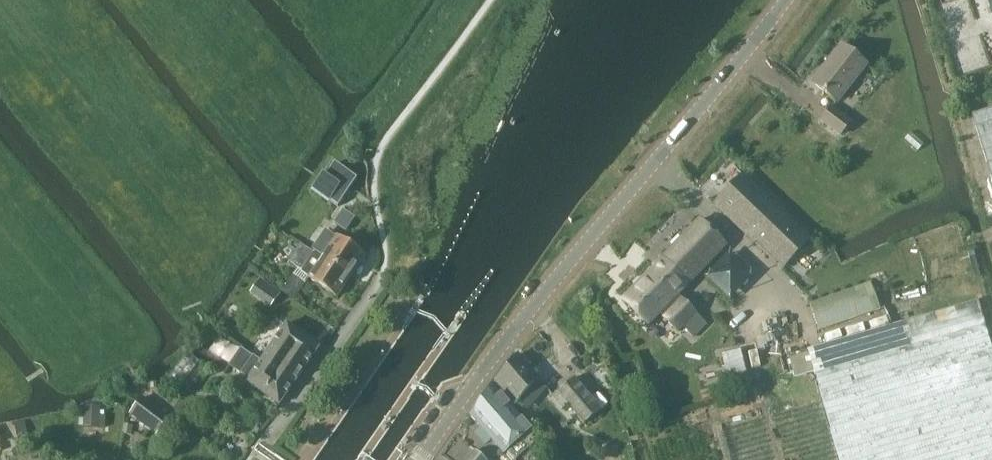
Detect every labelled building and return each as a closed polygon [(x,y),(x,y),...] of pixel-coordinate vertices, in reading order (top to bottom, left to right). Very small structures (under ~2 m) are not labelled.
[(839,103),(867,66),(841,46),(813,82),(839,103)] [(842,135),(851,123),(831,108),(822,120),(842,135)] [(972,115),(991,177),(991,109),(972,115)] [(319,193),(338,207),(357,178),(334,163),(324,179),(327,181),(319,193)] [(779,272),(807,243),(739,178),(711,207),(779,272)] [(355,217),(345,210),(335,224),(346,231),(355,217)] [(708,324),(679,296),(726,247),(700,219),(622,300),(650,328),(661,316),(678,332),(684,326),(696,337),(708,324)] [(338,235),(324,256),(351,273),(365,252),(338,235)] [(351,273),(324,256),(315,250),(302,270),(310,275),(310,276),(337,294),(351,273)] [(755,276),(731,252),(707,277),(731,300),(755,276)] [(292,275),(282,291),(294,299),(304,284),(292,275)] [(820,331),(881,309),(871,283),(811,303),(820,331)] [(270,287),(261,299),(271,306),(279,294),(270,287)] [(985,326),(978,300),(902,322),(809,349),(810,352),(790,358),(795,376),(815,371),(841,459),(991,459),(991,350),(985,326)] [(386,432),(399,415),(398,414),(399,412),(400,413),(410,398),(409,397),(418,384),(422,379),(423,378),(424,379),(425,376),(425,375),(426,375),(427,374),(426,374),(426,373),(427,374),(466,318),(466,314),(466,312),(464,311),(463,310),(461,310),(460,310),(458,312),(459,312),(458,313),(457,312),(456,315),(456,316),(455,318),(455,319),(454,321),(453,321),(447,330),(446,332),(444,331),(443,333),(444,333),(433,350),(432,350),(426,357),(427,358),(425,360),(424,360),(392,407),(391,409),(390,409),(379,425),(358,456),(358,457),(357,459),(356,458),(355,459),(367,459),(386,432)] [(320,344),(304,333),(288,322),(281,333),(262,360),(276,369),(278,366),(287,352),(306,365),(320,344)] [(286,371),(278,366),(276,369),(262,360),(244,347),(232,365),(251,377),(248,381),(280,403),(295,382),(284,375),(286,371)] [(732,398),(751,393),(741,350),(722,354),(732,398)] [(295,382),(306,365),(287,352),(278,366),(286,371),(284,375),(295,382)] [(495,380),(497,383),(516,404),(540,378),(519,354),(495,380)] [(601,409),(575,377),(552,396),(563,409),(568,405),(584,424),(601,409)] [(513,407),(516,404),(497,383),(494,385),(492,384),(473,412),(473,417),(504,453),(508,450),(515,458),(538,438),(531,429),(532,429),(513,407)] [(149,428),(162,411),(143,397),(130,414),(149,428)] [(79,406),(78,416),(85,416),(85,426),(105,427),(105,417),(99,416),(100,407),(79,406)] [(0,427),(0,440),(17,436),(15,424),(0,427)] [(124,424),(122,434),(131,436),(133,426),(124,424)] [(474,449),(465,459),(487,459),(474,449)]
